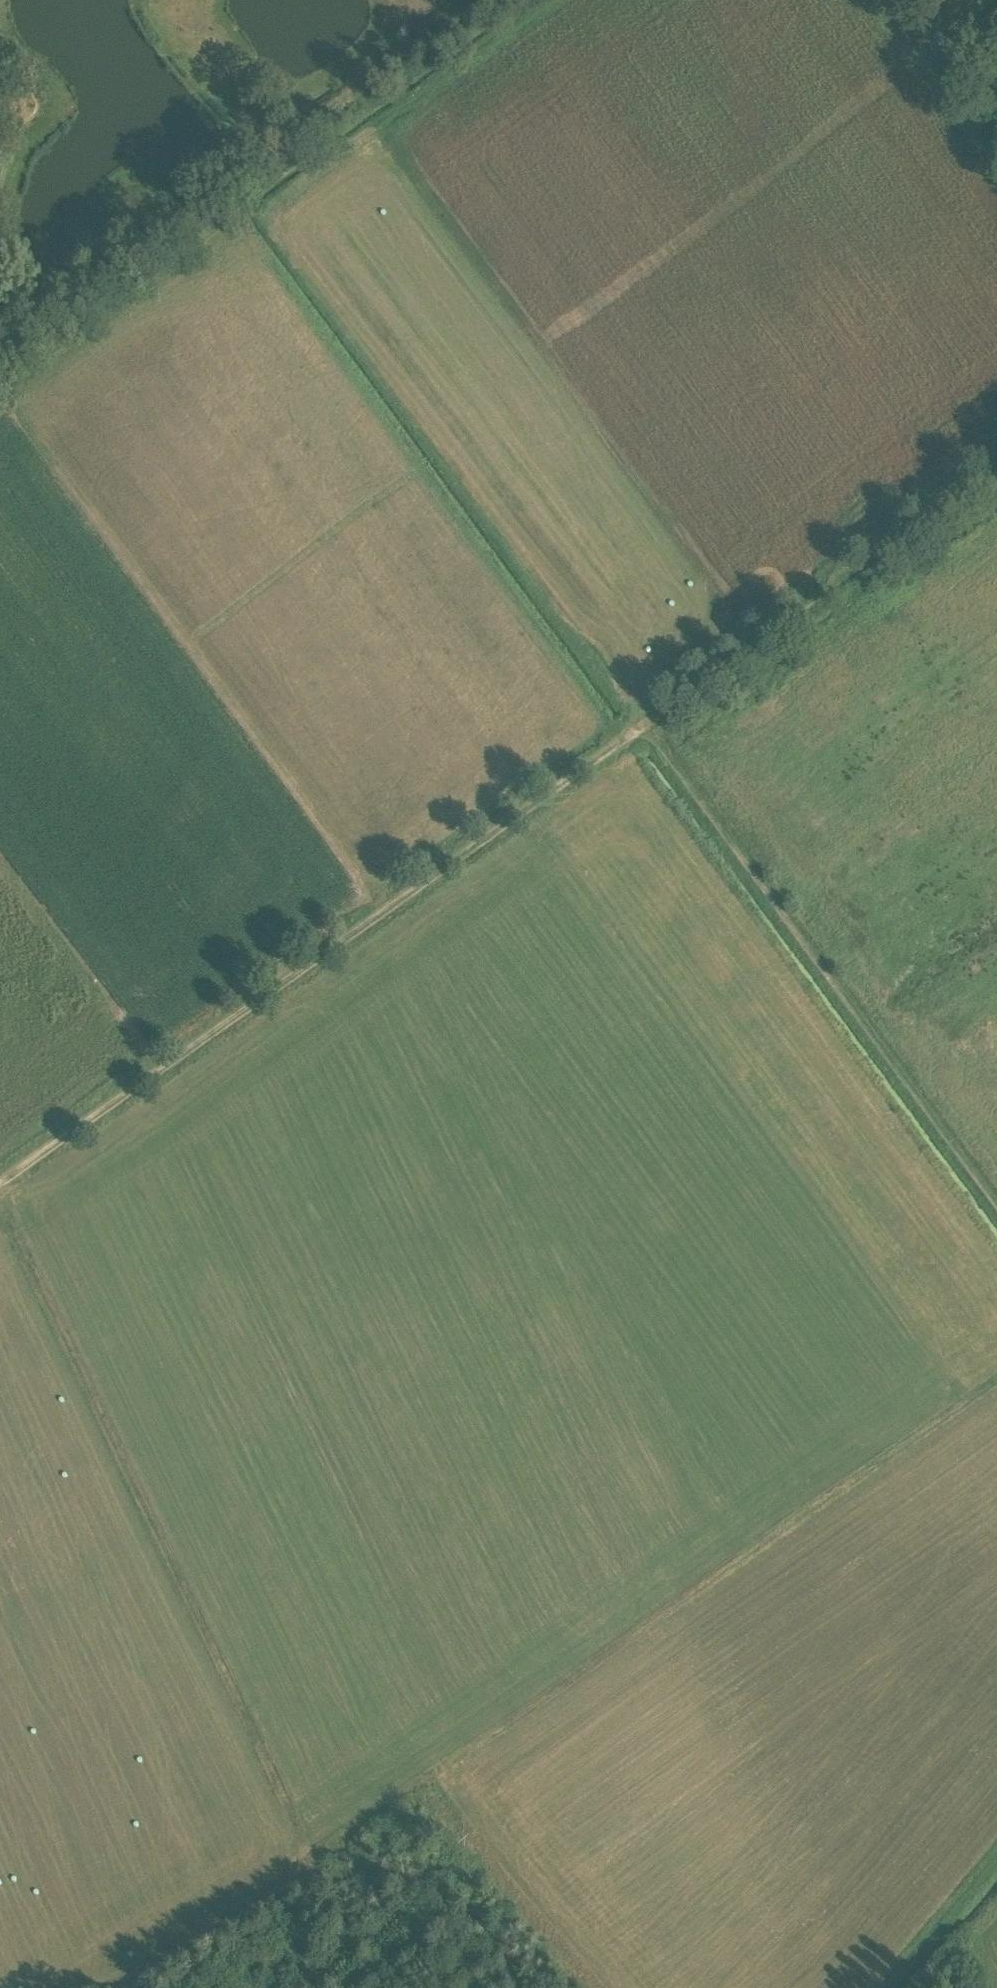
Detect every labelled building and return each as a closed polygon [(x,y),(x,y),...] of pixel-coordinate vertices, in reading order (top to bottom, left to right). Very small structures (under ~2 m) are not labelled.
[(974,27),(961,36),(969,47),(982,38),(974,27)] [(952,45),(941,51),(945,58),(956,51),(952,45)]
